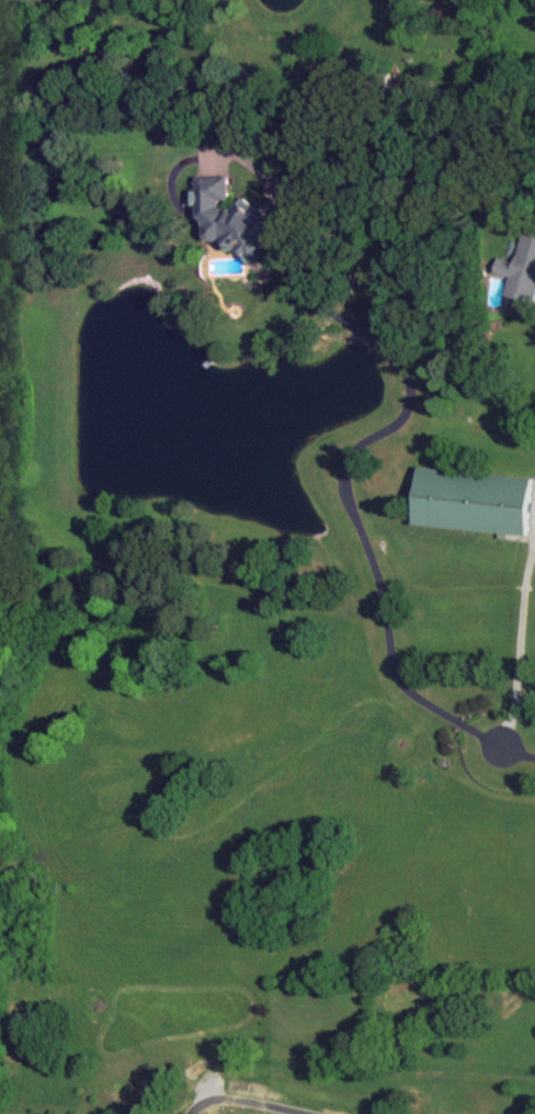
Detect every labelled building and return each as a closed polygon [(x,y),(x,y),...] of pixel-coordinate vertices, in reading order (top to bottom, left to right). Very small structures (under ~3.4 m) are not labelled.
[(277,227),(245,197),(235,208),(222,208),(222,200),(230,200),(230,178),(198,178),(198,188),(194,193),(194,204),(199,208),(199,217),(205,224),(205,241),(223,241),(233,251),(239,250),(245,257),(247,257),(256,264),(268,250),(262,244),(277,227)] [(511,277),(506,298),(534,304),(534,237),(523,234),(517,262),(500,258),(496,273),(511,277)] [(529,535),(533,477),(418,469),(415,527),(529,535)]
